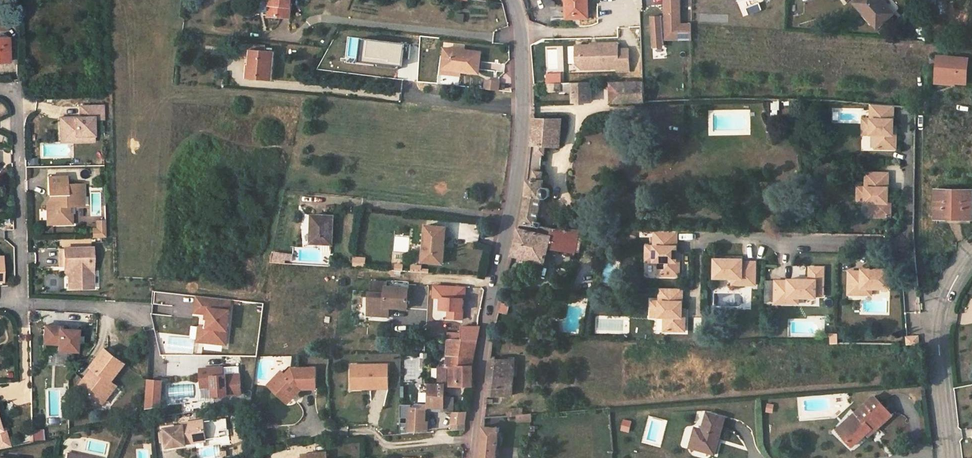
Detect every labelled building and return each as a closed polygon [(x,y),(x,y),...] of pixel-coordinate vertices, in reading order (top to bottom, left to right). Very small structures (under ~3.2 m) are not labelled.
[(290,18),(292,0),(271,0),(270,16),(290,18)] [(569,1),(565,1),(566,19),(590,19),(589,0),(569,0),(569,1)] [(681,25),(680,0),(666,0),(667,19),(667,34),(667,40),(692,39),(692,25),(681,25)] [(854,2),(877,29),(894,14),(882,0),(857,0),(854,2)] [(457,14),(457,22),(465,22),(465,14),(457,14)] [(662,16),(651,17),(653,46),(664,45),(663,34),(662,20),(662,16)] [(9,61),(7,38),(0,38),(0,62),(9,61)] [(594,45),(594,46),(575,47),(576,56),(579,56),(581,57),(581,64),(591,64),(591,69),(617,68),(617,72),(628,71),(628,50),(617,50),(617,44),(594,45)] [(273,80),(275,52),(266,51),(266,47),(251,45),(249,65),(248,65),(247,78),(273,80)] [(445,48),(443,66),(442,77),(460,79),(461,72),(479,74),(481,52),(445,48)] [(579,56),(576,56),(576,64),(581,69),(591,69),(591,64),(581,64),(581,57),(579,56)] [(966,60),(940,57),(937,84),(955,86),(956,82),(965,83),(966,60)] [(485,81),(484,89),(498,91),(499,82),(485,81)] [(644,82),(611,83),(611,101),(645,101),(644,82)] [(561,91),(561,83),(548,84),(548,92),(561,91)] [(591,102),(591,83),(573,83),(573,102),(591,102)] [(80,117),(60,118),(61,136),(94,135),(94,119),(104,119),(103,105),(80,106),(80,117)] [(893,107),(870,106),(869,119),(861,119),(861,128),(870,128),(869,135),(874,136),(874,149),(894,150),(895,135),(892,135),(892,127),(893,107)] [(525,198),(520,229),(531,231),(532,226),(540,227),(541,224),(537,223),(542,198),(547,199),(550,196),(551,191),(549,188),(543,187),(543,181),(542,180),(543,172),(541,172),(543,154),(545,155),(547,146),(560,147),(563,119),(534,119),(531,148),(528,180),(525,198)] [(887,174),(864,173),(864,187),(856,187),(856,196),(864,196),(864,203),(869,203),(869,217),(890,217),(890,204),(887,204),(887,195),(887,174)] [(66,177),(47,177),(48,195),(51,195),(51,200),(49,205),(46,205),(47,224),(65,223),(65,214),(69,214),(69,206),(84,206),(83,184),(66,185),(66,177)] [(971,219),(971,192),(938,191),(937,218),(945,218),(945,216),(963,217),(963,219),(971,219)] [(303,232),(311,233),(313,214),(305,213),(303,232)] [(311,243),(332,244),(334,217),(313,216),(311,243)] [(95,237),(107,237),(106,219),(94,219),(95,237)] [(427,225),(423,261),(443,263),(447,228),(427,225)] [(552,237),(546,235),(531,231),(520,229),(519,228),(512,255),(545,263),(549,248),(575,253),(576,252),(580,253),(582,241),(586,242),(588,230),(554,229),(552,237)] [(676,232),(652,231),(652,246),(644,246),(644,254),(652,255),(652,262),(657,262),(657,276),(679,276),(679,262),(676,262),(676,254),(676,232)] [(397,237),(397,248),(408,249),(409,237),(397,237)] [(92,247),(60,248),(61,266),(64,266),(73,266),(73,288),(93,287),(92,247)] [(273,255),(272,261),(282,263),(283,256),(273,255)] [(354,255),(354,266),(367,266),(368,256),(354,255)] [(742,260),(714,259),(714,279),(732,280),(741,280),(741,286),(754,286),(754,262),(742,262),(742,260)] [(73,266),(64,266),(65,273),(69,273),(69,288),(73,288),(73,266)] [(816,281),(816,296),(822,296),(823,268),(809,268),(809,280),(816,281)] [(889,290),(890,270),(862,270),(862,272),(849,272),(849,295),(862,295),(862,290),(871,290),(889,290)] [(816,296),(816,281),(809,280),(788,280),(788,282),(775,282),(774,304),(788,304),(789,298),(798,298),(816,299),(816,296)] [(369,312),(389,313),(390,307),(408,308),(410,288),(387,287),(388,282),(373,281),(372,293),(370,293),(369,312)] [(464,318),(466,287),(435,286),(434,297),(443,297),(442,309),(450,309),(449,318),(464,318)] [(682,289),(659,288),(658,303),(650,303),(650,311),(658,311),(658,319),(663,319),(663,333),(684,334),(684,318),(681,318),(681,310),(682,289)] [(226,345),(231,300),(198,295),(196,312),(210,314),(208,328),(205,327),(203,342),(226,345)] [(502,302),(501,311),(509,313),(510,303),(502,302)] [(78,329),(65,329),(65,326),(45,325),(44,349),(77,350),(78,329)] [(463,339),(478,339),(480,327),(464,326),(463,334),(463,339)] [(918,336),(907,337),(907,345),(919,345),(918,336)] [(448,355),(475,356),(478,339),(463,339),(449,339),(448,355)] [(89,373),(83,382),(94,389),(90,393),(102,402),(115,385),(111,382),(125,364),(106,349),(91,367),(95,369),(92,373),(89,373)] [(472,366),(474,361),(475,356),(448,355),(447,365),(443,365),(443,368),(439,368),(439,386),(445,386),(473,386),(472,366)] [(491,360),(487,395),(494,395),(513,395),(515,360),(491,360)] [(214,386),(215,396),(243,394),(241,364),(201,366),(202,387),(214,386)] [(350,366),(351,384),(368,383),(368,388),(386,388),(386,365),(350,366)] [(269,385),(278,394),(281,391),(291,400),(297,394),(297,391),(301,387),(303,390),(316,389),(316,368),(291,369),(285,375),(282,372),(269,385)] [(165,378),(148,378),(148,406),(165,406),(165,378)] [(80,385),(90,393),(94,389),(83,382),(80,385)] [(444,410),(444,408),(445,397),(445,395),(445,390),(445,386),(439,386),(430,385),(429,407),(437,407),(437,410),(444,410)] [(471,404),(473,389),(467,388),(465,401),(471,404)] [(281,391),(278,394),(288,403),(291,400),(281,391)] [(892,415),(875,396),(837,429),(852,446),(867,434),(869,436),(892,415)] [(454,398),(445,397),(444,408),(444,410),(454,412),(454,398)] [(766,412),(774,413),(775,403),(768,402),(766,412)] [(400,435),(410,434),(410,432),(425,431),(426,408),(400,407),(400,435)] [(470,411),(454,412),(452,424),(465,423),(467,413),(470,413),(470,411)] [(703,429),(696,427),(690,446),(715,453),(725,418),(707,413),(703,429)] [(517,422),(531,422),(531,414),(524,415),(518,415),(517,422)] [(624,418),(622,430),(631,431),(633,420),(624,418)] [(182,426),(164,428),(166,447),(185,444),(185,443),(184,440),(204,437),(202,420),(182,423),(182,426)] [(9,442),(4,428),(1,429),(0,426),(0,444),(9,442)] [(480,457),(496,457),(499,429),(483,427),(480,457)] [(33,429),(33,439),(45,440),(45,429),(33,429)]
